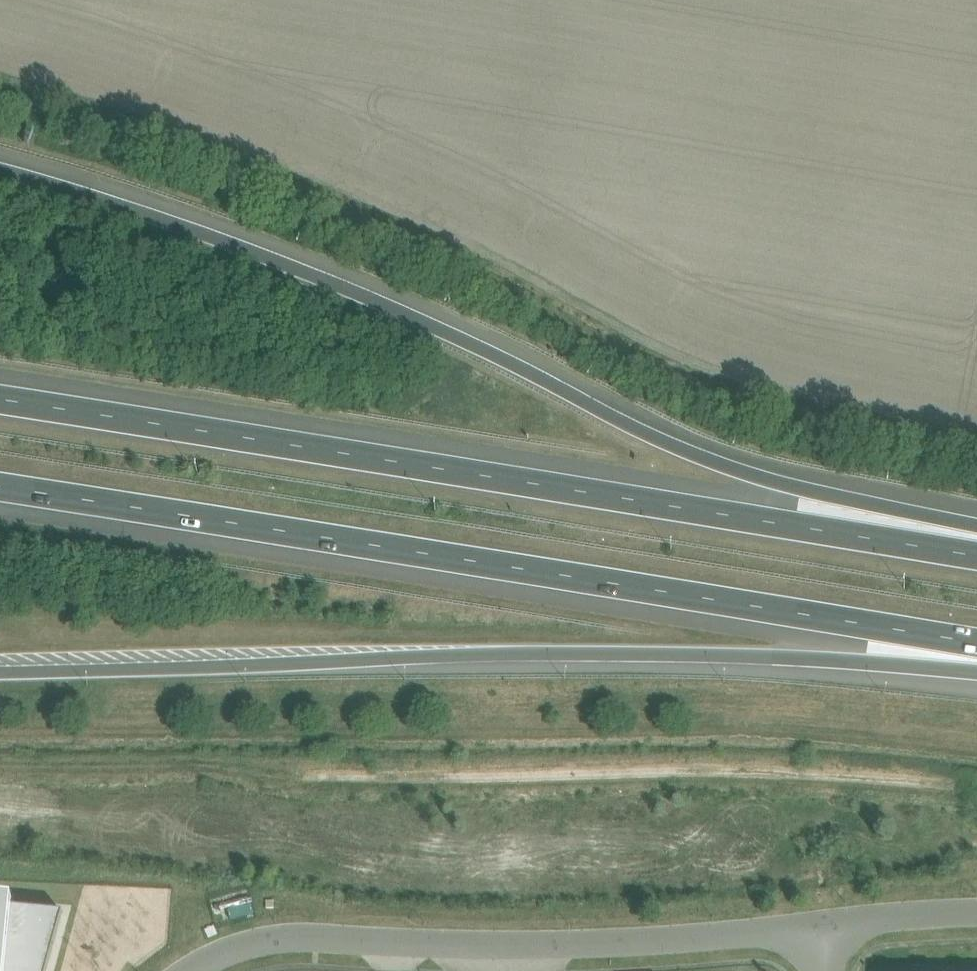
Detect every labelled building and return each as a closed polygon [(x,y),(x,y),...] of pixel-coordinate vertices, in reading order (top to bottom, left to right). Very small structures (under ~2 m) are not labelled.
[(63,912),(63,911),(12,906),(13,900),(0,899),(0,970),(47,970),(63,912)]
